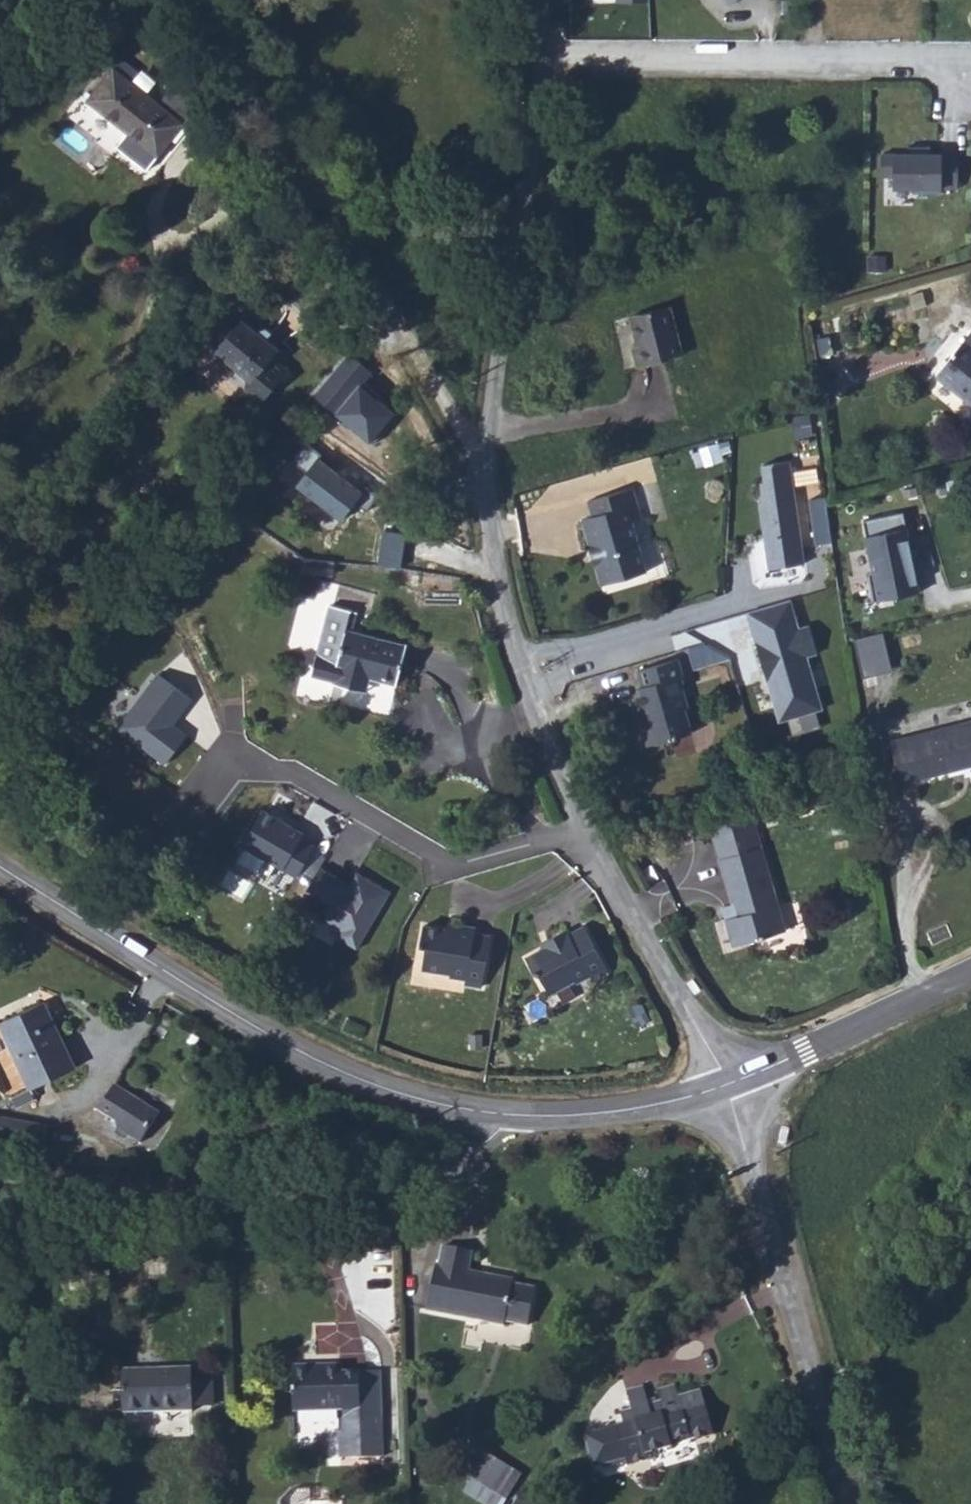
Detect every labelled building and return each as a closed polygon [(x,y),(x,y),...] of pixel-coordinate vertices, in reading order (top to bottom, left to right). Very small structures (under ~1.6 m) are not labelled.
[(162,155),(200,104),(177,85),(162,101),(117,68),(91,101),(120,123),(107,140),(106,147),(113,151),(119,151),(134,134),(162,155)] [(965,195),(965,161),(937,161),(937,154),(914,154),(914,162),(888,162),(888,185),(901,184),(901,196),(920,195),(920,200),(948,200),(948,195),(965,195)] [(638,351),(644,371),(694,355),(678,307),(636,320),(645,349),(638,351)] [(254,356),(214,326),(187,361),(225,390),(221,400),(222,408),(237,410),(263,377),(247,364),(254,356)] [(930,380),(970,419),(970,342),(969,339),(930,380)] [(373,370),(348,350),(311,397),(370,443),(394,413),(360,386),(373,370)] [(364,489),(315,452),(291,483),(341,520),(364,489)] [(758,463),(768,566),(805,560),(788,458),(758,463)] [(633,489),(588,502),(592,518),(581,521),(601,589),(648,576),(630,515),(640,512),(633,489)] [(814,541),(830,539),(825,495),(809,497),(814,541)] [(862,532),(875,597),(918,588),(905,523),(862,532)] [(792,598),(745,611),(775,717),(823,707),(792,598)] [(316,608),(298,674),(328,682),(326,688),(352,697),(357,680),(387,687),(394,651),(334,634),(339,615),(316,608)] [(891,666),(881,628),(853,637),(862,676),(891,666)] [(674,663),(630,676),(641,711),(644,721),(637,723),(644,747),(686,735),(679,712),(683,711),(674,681),(679,679),(674,663)] [(155,673),(115,725),(162,764),(188,737),(173,724),(191,698),(155,673)] [(900,739),(907,783),(970,773),(970,728),(900,739)] [(262,811),(241,843),(298,876),(316,842),(262,811)] [(742,811),(698,823),(725,923),(717,925),(724,951),(777,936),(742,811)] [(361,948),(390,892),(358,871),(323,929),(361,948)] [(439,923),(437,929),(448,931),(449,925),(439,923)] [(471,987),(481,938),(465,935),(466,929),(449,925),(448,931),(437,929),(415,924),(411,944),(416,945),(413,965),(436,970),(440,975),(455,979),(454,984),(471,987)] [(541,952),(522,961),(530,976),(535,978),(544,995),(565,985),(571,987),(585,980),(588,985),(603,978),(581,932),(566,939),(564,933),(547,941),(550,947),(541,952)] [(550,947),(547,941),(537,945),(541,952),(550,947)] [(46,1010),(2,1032),(35,1100),(80,1078),(46,1010)] [(154,1120),(111,1092),(98,1110),(90,1114),(111,1128),(112,1135),(135,1150),(154,1120)] [(528,1332),(535,1297),(515,1292),(515,1285),(500,1282),(499,1291),(486,1291),(486,1280),(467,1276),(470,1258),(441,1253),(425,1319),(505,1335),(505,1329),(528,1332)] [(303,1370),(281,1372),(284,1417),(333,1414),(335,1435),(329,1435),(331,1462),(376,1459),(370,1374),(332,1377),(332,1373),(303,1374),(303,1370)] [(187,1415),(186,1371),(118,1373),(120,1418),(187,1415)] [(681,1442),(684,1451),(707,1444),(695,1396),(673,1403),(668,1392),(652,1398),(656,1410),(644,1413),(639,1393),(623,1397),(625,1415),(615,1420),(621,1434),(612,1437),(623,1474),(647,1467),(644,1463),(642,1455),(681,1442)] [(644,1463),(684,1451),(681,1442),(642,1455),(644,1463)] [(523,1472),(486,1450),(463,1490),(486,1503),(503,1503),(523,1472)]
